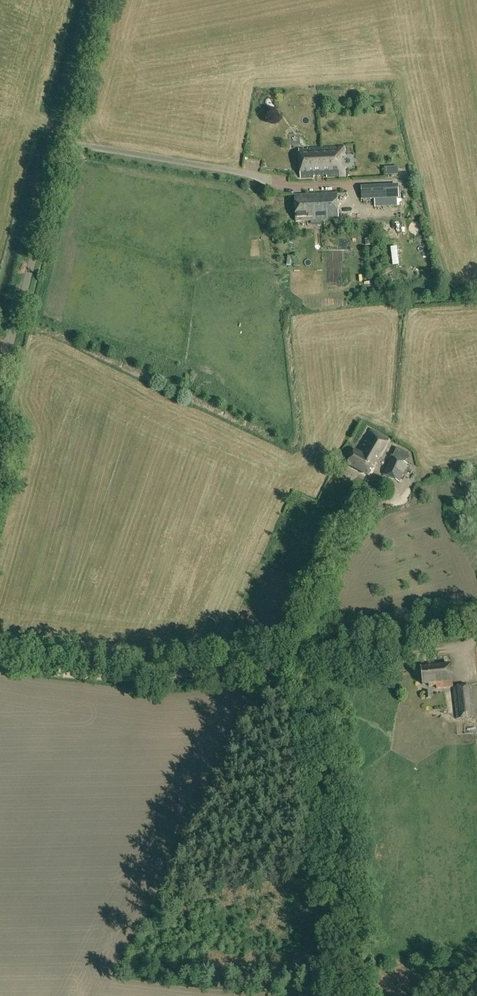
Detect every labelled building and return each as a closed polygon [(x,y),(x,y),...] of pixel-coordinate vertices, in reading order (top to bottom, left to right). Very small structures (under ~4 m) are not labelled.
[(338,165),(338,158),(344,156),(344,147),(322,148),(323,175),(327,175),(327,177),(345,177),(345,166),(338,165)] [(304,148),(299,149),(301,179),(314,178),(314,175),(323,175),(322,148),(308,148),(308,150),(304,150),(304,148)] [(299,193),(300,188),(290,185),(288,190),(299,193)] [(362,188),(362,199),(399,198),(398,186),(362,188)] [(295,196),(296,221),(337,219),(336,194),(295,196)] [(347,464),(369,476),(389,441),(371,430),(359,452),(355,451),(347,464)] [(393,457),(391,456),(383,474),(399,481),(407,464),(404,463),(408,454),(397,449),(393,457)] [(459,479),(461,487),(476,485),(475,476),(459,479)] [(453,629),(426,634),(427,639),(454,635),(453,629)] [(437,688),(445,688),(453,687),(452,681),(453,681),(451,664),(421,667),(423,684),(429,683),(430,686),(437,685),(437,688)] [(456,687),(453,687),(456,719),(460,718),(461,719),(471,718),(471,717),(475,717),(472,685),(468,685),(467,685),(457,686),(456,687)]
